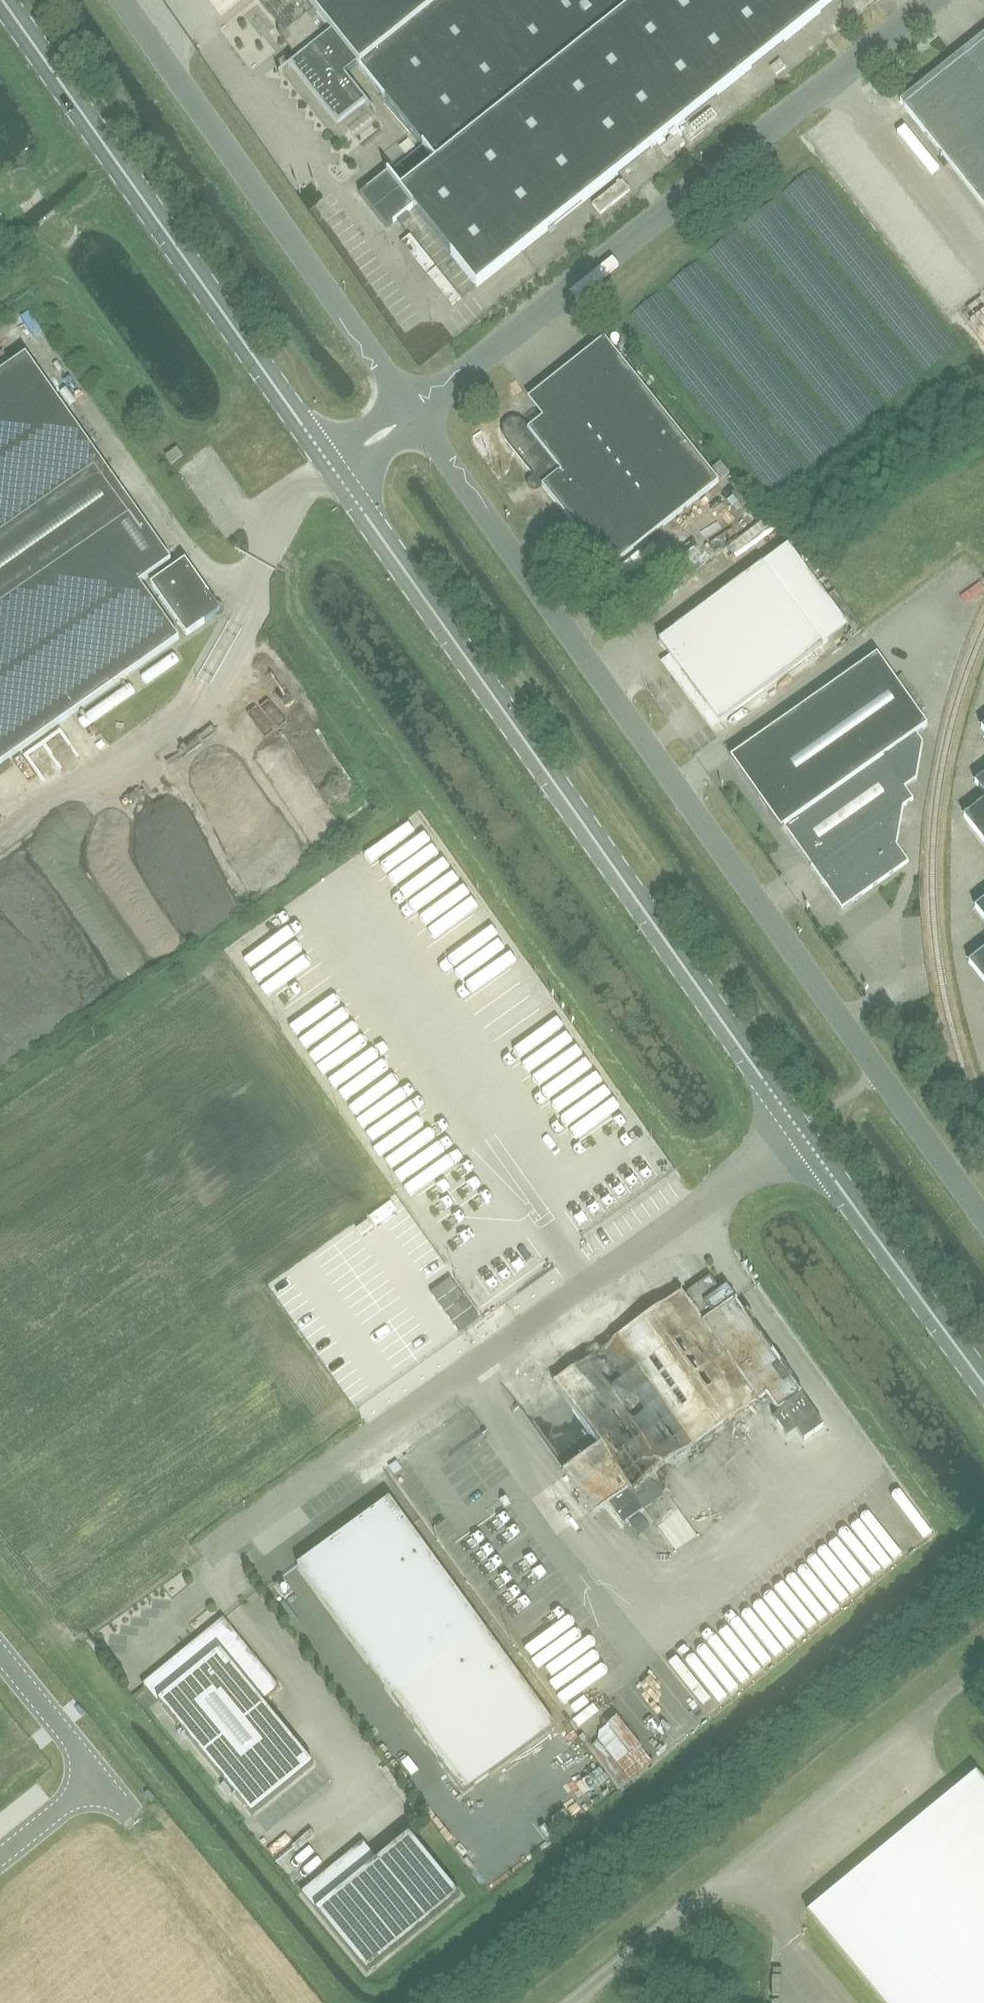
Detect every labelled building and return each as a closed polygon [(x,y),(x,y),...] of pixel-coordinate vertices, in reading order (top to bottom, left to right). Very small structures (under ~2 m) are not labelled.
[(521,251),(836,0),(260,0),(260,2),(283,30),(283,34),(302,58),(293,65),(340,124),(367,102),(345,76),(358,66),(360,68),(423,147),(409,158),(417,168),(400,181),(394,173),(391,176),(389,174),(388,175),(388,174),(361,195),(387,229),(414,207),(478,286),(521,251)] [(983,206),(983,60),(968,72),(956,57),(900,101),(983,206)] [(410,139),(400,147),(406,155),(416,147),(410,139)] [(630,191),(622,181),(593,205),(600,215),(630,191)] [(26,355),(0,373),(0,765),(179,639),(140,583),(171,561),(26,355)] [(505,438),(605,564),(609,569),(719,481),(619,356),(529,427),(525,423),(520,419),(513,418),(507,421),(503,426),(502,432),(505,438)] [(171,465),(183,457),(177,448),(165,456),(171,465)] [(721,479),(729,473),(720,462),(712,468),(721,479)] [(214,605),(216,604),(186,561),(151,585),(187,636),(214,617),(212,615),(214,605)] [(658,642),(669,657),(670,658),(669,659),(676,668),(671,672),(670,671),(669,672),(712,729),(823,646),(763,564),(658,642)] [(968,599),(975,608),(983,601),(983,586),(968,599)] [(905,787),(917,779),(923,742),(917,733),(927,725),(877,654),(751,743),(730,758),(767,809),(780,826),(782,825),(784,827),(790,835),(812,866),(811,867),(823,884),(824,883),(842,909),(909,862),(897,844),(903,806),(914,799),(905,787)] [(81,720),(68,731),(80,746),(93,736),(81,720)] [(975,783),(983,794),(983,775),(975,783)] [(964,817),(983,842),(983,800),(964,817)] [(975,907),(983,919),(983,900),(975,907)] [(969,962),(983,981),(983,950),(969,962)] [(515,1276),(496,1291),(503,1300),(523,1286),(515,1276)] [(451,1279),(431,1293),(460,1333),(480,1319),(451,1279)] [(717,1282),(661,1322),(740,1433),(796,1393),(717,1282)] [(298,1566),(393,1696),(464,1793),(556,1727),(485,1629),(390,1499),(298,1566)] [(654,1521),(646,1525),(655,1544),(664,1540),(654,1521)] [(262,1702),(280,1688),(223,1618),(143,1684),(157,1702),(159,1701),(252,1815),(314,1765),(262,1702)] [(809,1913),(884,2002),(983,2002),(983,1782),(976,1772),(902,1833),(808,1911),(809,1913)] [(363,1842),(301,1892),(316,1910),(367,1973),(461,1896),(409,1834),(378,1860),(363,1842)]
